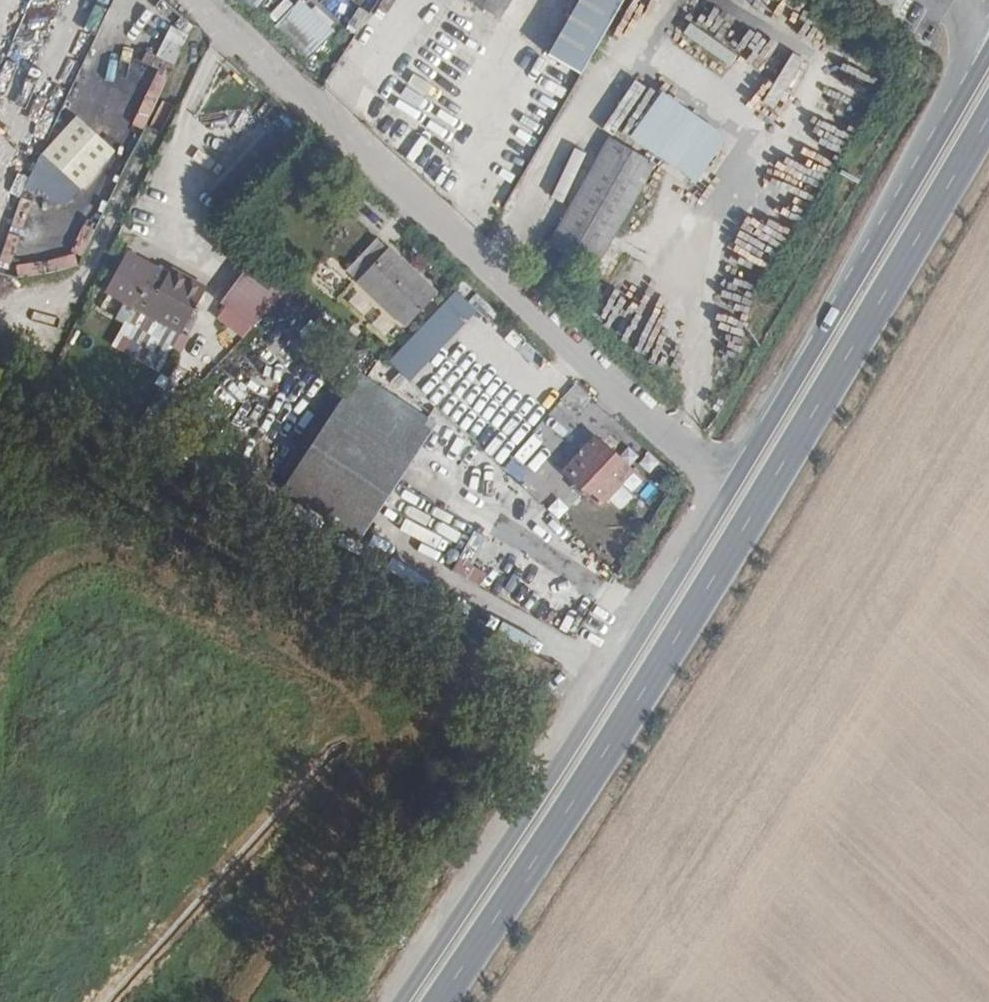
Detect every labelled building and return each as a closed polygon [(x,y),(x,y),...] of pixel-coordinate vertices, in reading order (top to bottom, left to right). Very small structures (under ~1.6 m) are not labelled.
[(262,0),(245,0),(255,8),(262,0)] [(273,26),(307,58),(335,27),(306,0),(297,0),(273,26)] [(622,0),(578,0),(521,102),(553,120),(622,0)] [(168,24),(154,56),(173,64),(187,33),(168,24)] [(761,102),(775,110),(769,120),(780,126),(816,66),(791,51),(761,102)] [(685,156),(717,104),(656,68),(625,120),(685,156)] [(70,190),(103,149),(64,117),(30,156),(70,190)] [(586,250),(646,149),(600,120),(539,221),(554,230),(548,243),(569,256),(575,243),(586,250)] [(418,168),(444,197),(453,189),(427,160),(418,168)] [(19,196),(10,225),(22,229),(31,200),(19,196)] [(77,265),(94,229),(83,223),(65,259),(77,265)] [(0,262),(12,265),(20,236),(8,233),(0,262)] [(403,326),(433,295),(371,237),(342,268),(403,326)] [(252,331),(286,289),(251,260),(216,301),(252,331)] [(178,335),(205,287),(171,268),(168,274),(150,263),(128,306),(178,335)] [(389,360),(411,380),(477,309),(454,288),(389,360)] [(372,384),(354,411),(425,461),(442,433),(372,384)] [(425,461),(354,411),(298,498),(317,511),(370,546),(425,461)] [(594,508),(623,467),(582,437),(553,478),(594,508)] [(317,511),(298,498),(290,509),(309,522),(317,511)]
